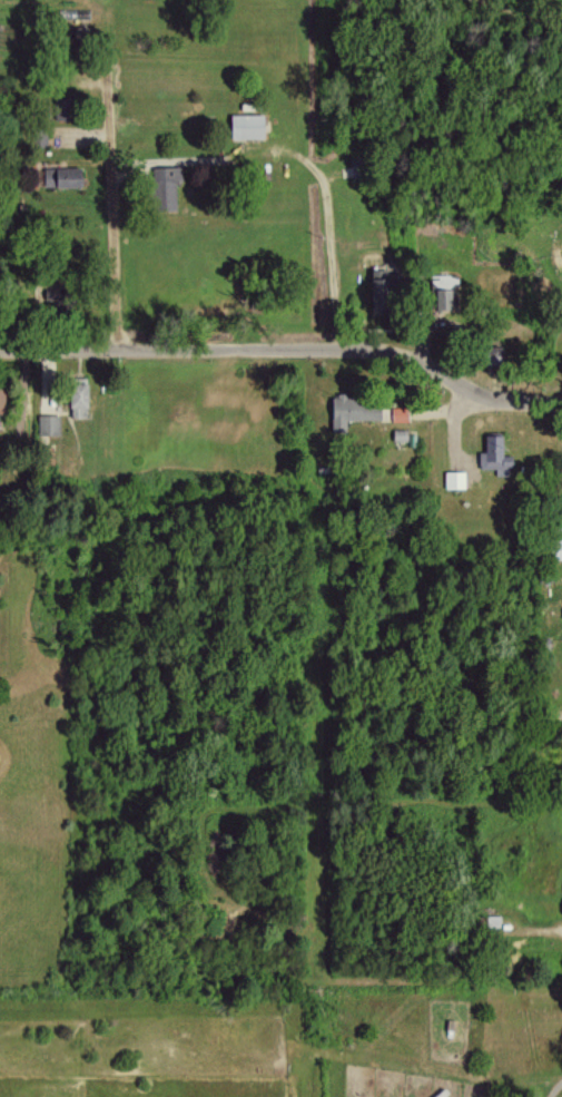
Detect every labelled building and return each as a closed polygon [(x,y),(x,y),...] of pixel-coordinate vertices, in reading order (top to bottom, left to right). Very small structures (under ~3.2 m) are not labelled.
[(228,138),(261,138),(261,114),(229,113),(228,138)] [(42,187),(78,187),(78,167),(42,166),(42,187)] [(151,167),(151,180),(143,180),(144,198),(152,197),(153,210),(175,209),(174,180),(180,180),(180,166),(151,167)] [(388,297),(387,269),(367,269),(368,297),(388,297)] [(431,309),(449,309),(448,289),(456,288),(456,274),(430,274),(431,309)] [(475,362),(499,363),(500,346),(475,345),(475,362)] [(65,408),(70,408),(70,418),(86,418),(87,378),(66,377),(65,408)] [(346,419),(379,419),(378,395),(330,396),(331,432),(346,431),(346,419)] [(406,421),(407,407),(391,407),(391,420),(406,421)] [(38,415),(38,435),(58,434),(58,414),(38,415)] [(510,475),(509,454),(501,455),(501,435),(483,435),(483,452),(478,452),(478,468),(495,468),(496,475),(510,475)] [(51,446),(41,446),(41,464),(52,464),(51,446)] [(445,488),(465,488),(464,471),(444,471),(445,488)] [(548,538),(547,558),(561,558),(561,538),(548,538)]
